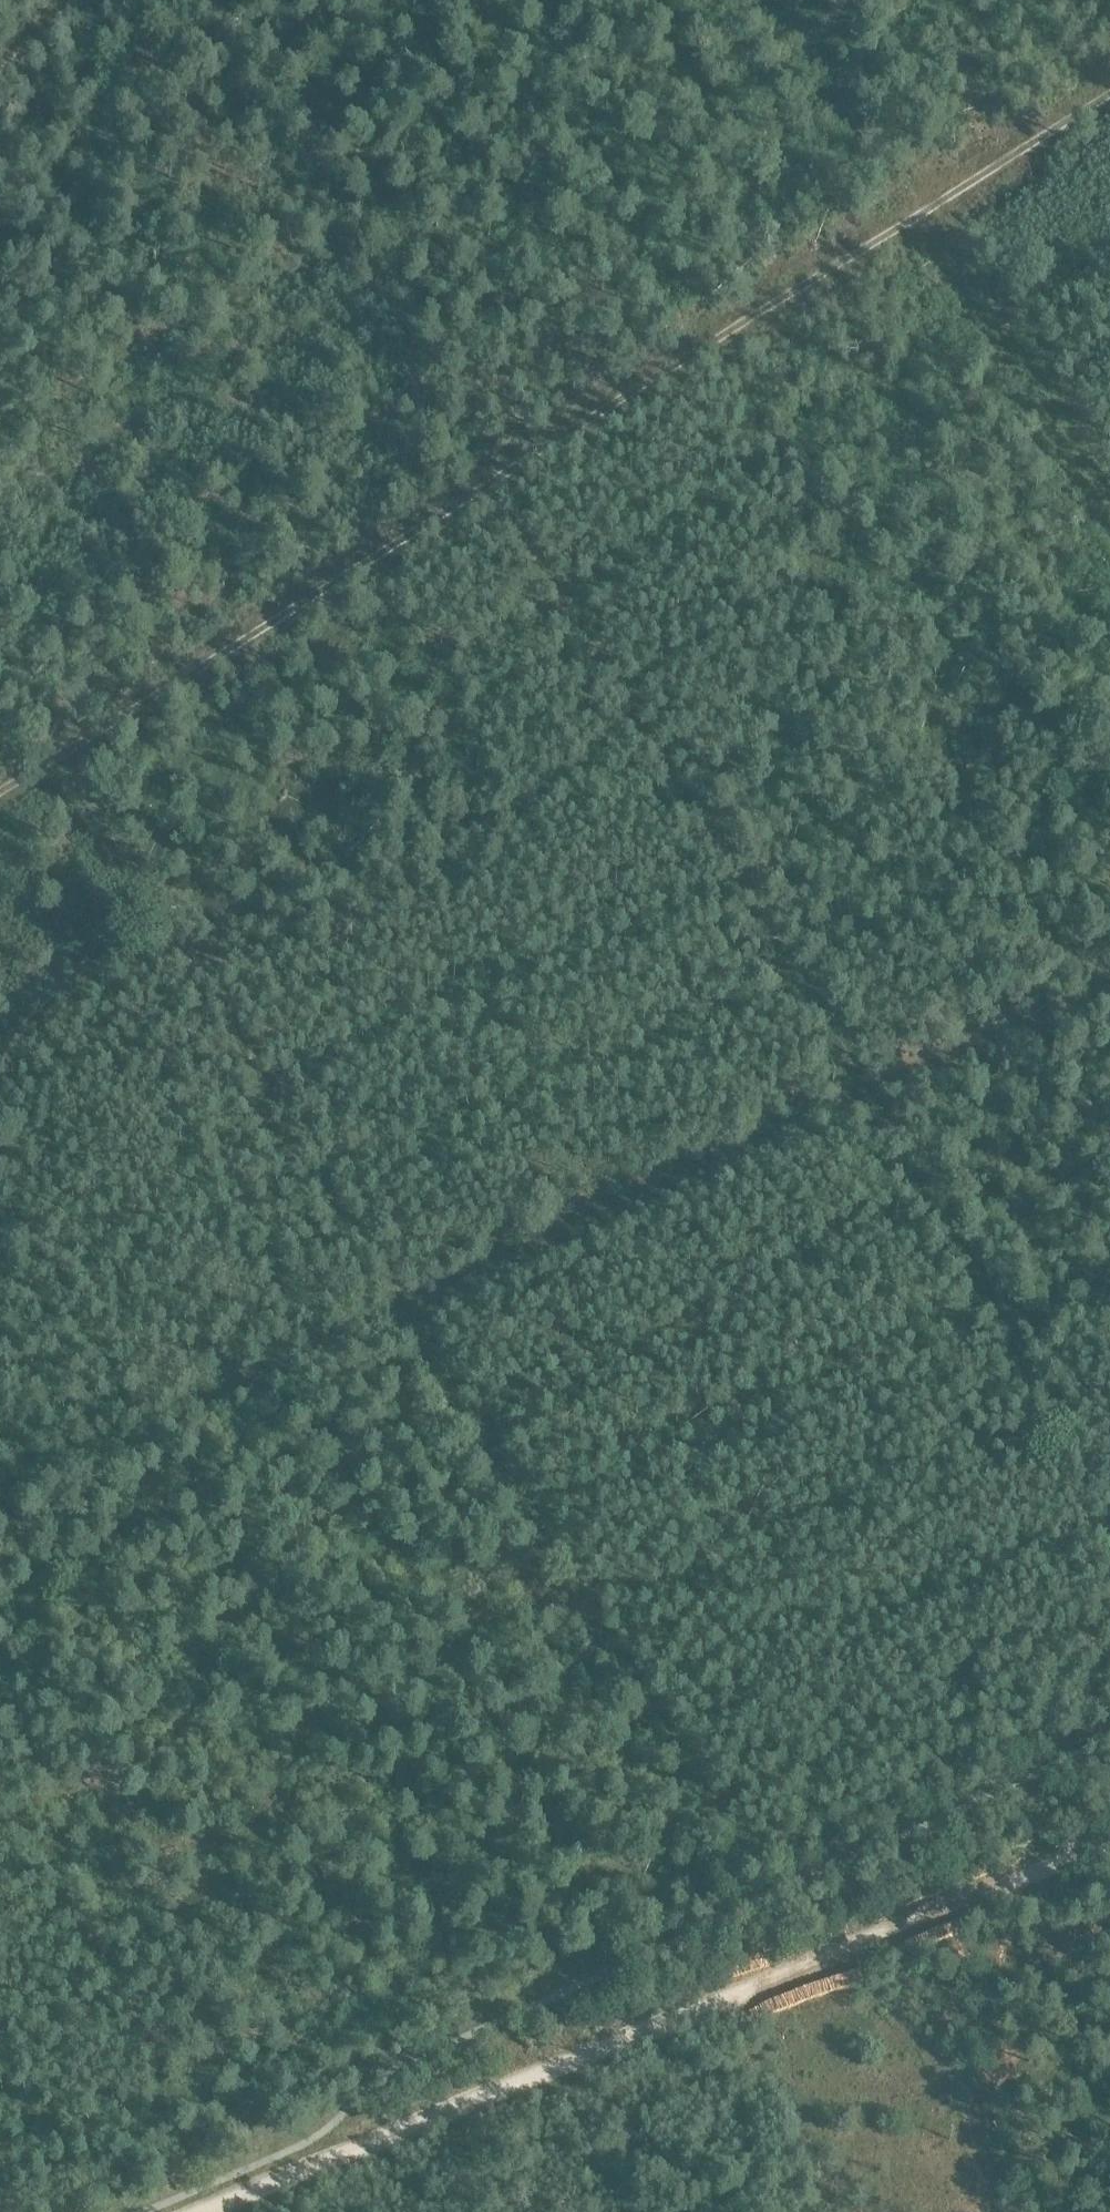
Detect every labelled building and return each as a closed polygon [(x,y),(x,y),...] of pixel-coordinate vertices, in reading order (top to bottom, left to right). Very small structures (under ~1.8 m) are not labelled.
[(569,2005),(553,2010),(558,2026),(574,2021),(569,2005)]
